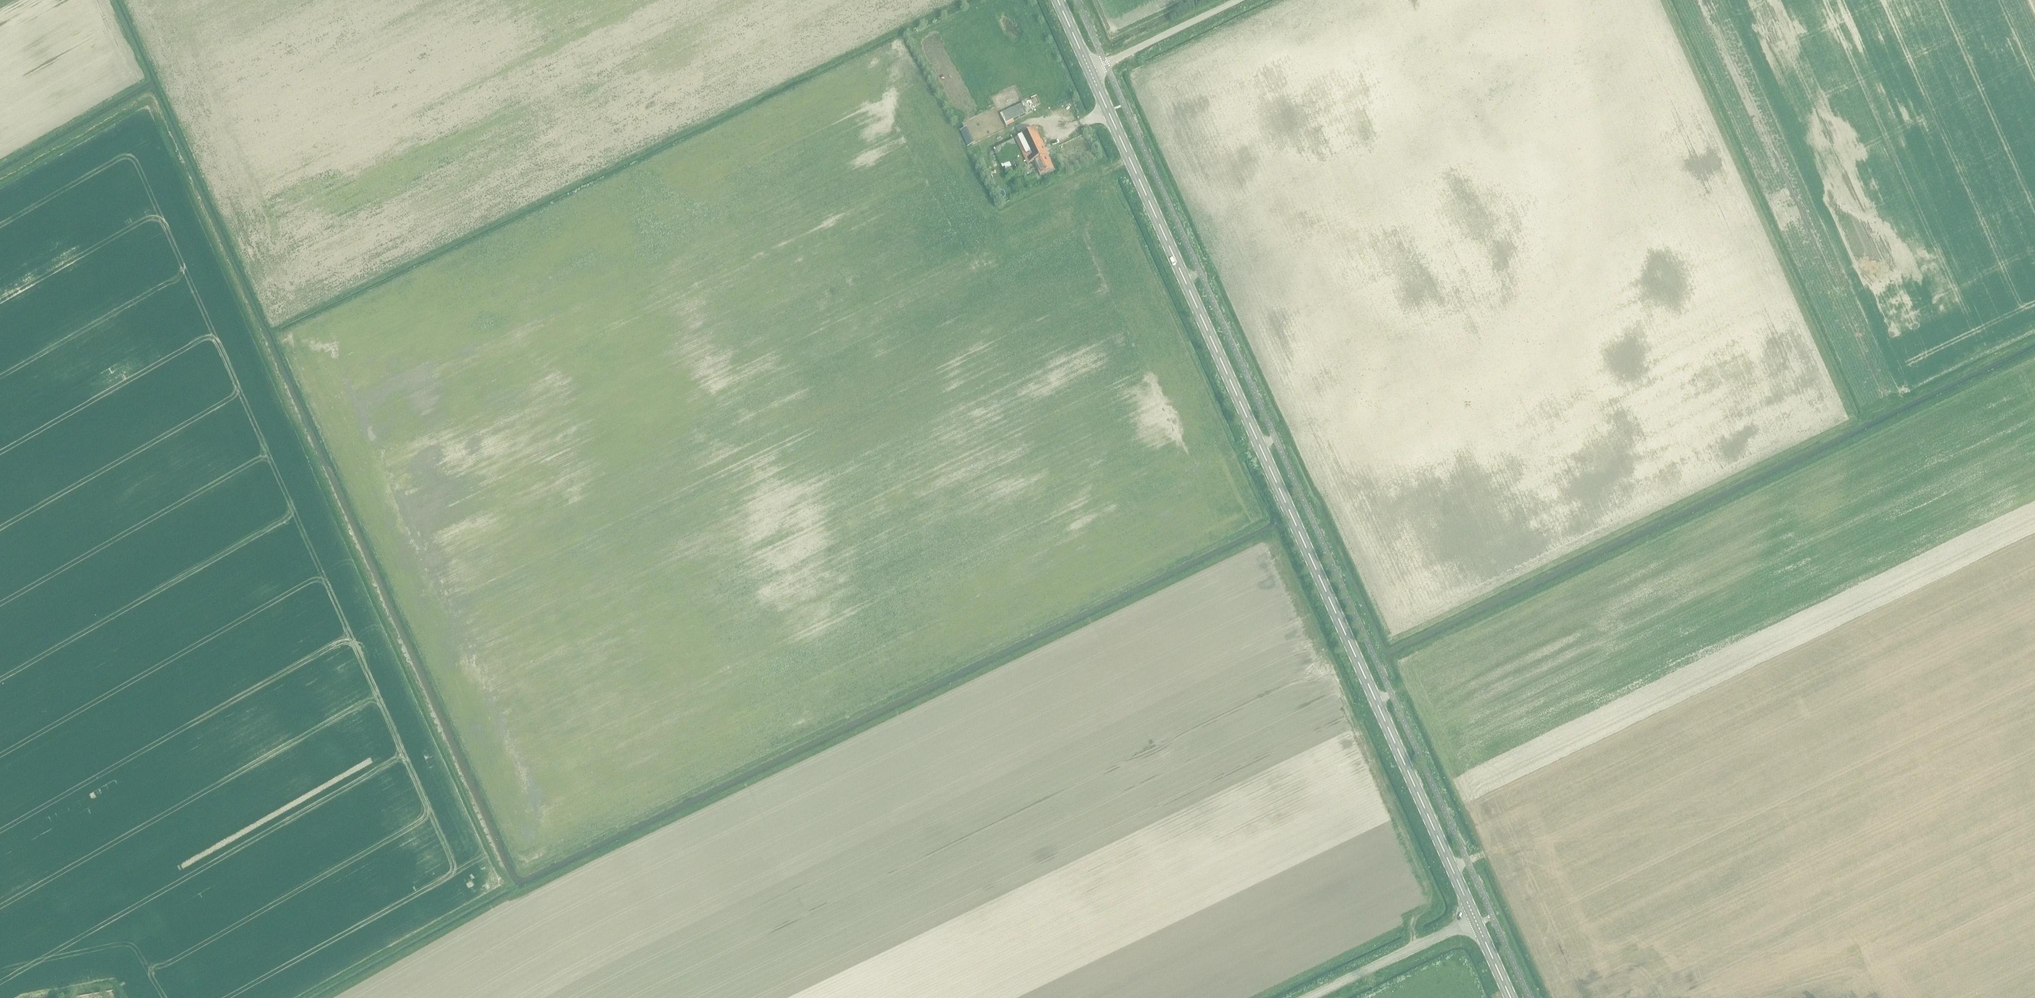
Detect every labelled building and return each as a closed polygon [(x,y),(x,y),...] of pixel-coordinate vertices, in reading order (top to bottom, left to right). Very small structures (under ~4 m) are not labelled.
[(1014,123),(1013,121),(1026,114),(1021,104),(1000,114),(999,111),(979,121),(986,137),(1014,123)] [(968,118),(962,121),(965,128),(971,125),(968,118)] [(1039,176),(1052,170),(1033,131),(1014,140),(1027,166),(1033,163),(1039,176)] [(993,151),(1000,164),(1020,155),(1013,141),(993,151)]
